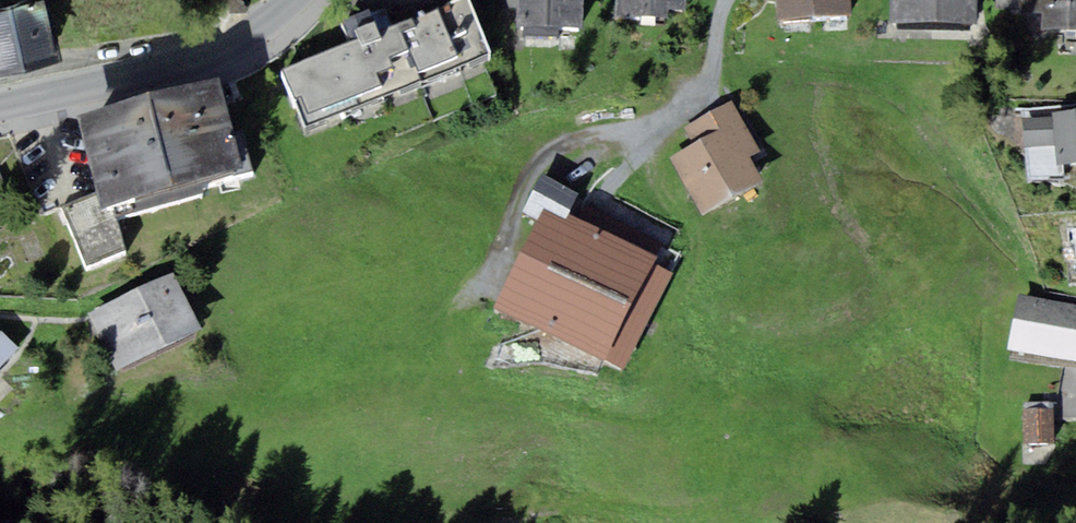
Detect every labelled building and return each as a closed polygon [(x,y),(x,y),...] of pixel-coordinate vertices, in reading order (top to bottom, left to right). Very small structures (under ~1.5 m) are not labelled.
[(282,70),(304,129),(492,54),(468,0),(458,0),(394,24),(383,0),(359,0),(364,10),(341,19),(350,42),(282,70)] [(506,6),(518,6),(517,30),(583,33),(585,0),(506,0),(506,6)] [(617,17),(669,20),(669,12),(688,13),(688,0),(618,0),(617,17)] [(851,16),(851,0),(776,0),(777,19),(851,16)] [(892,23),(979,23),(979,0),(892,0),(892,23)] [(1075,33),(1075,0),(1021,0),(1021,11),(1042,12),(1041,31),(1075,33)] [(0,12),(0,76),(58,64),(46,2),(0,12)] [(112,207),(117,206),(249,173),(225,76),(77,112),(92,173),(97,192),(101,210),(112,207)] [(684,125),(695,145),(669,159),(702,216),(763,183),(748,159),(760,152),(732,99),(684,125)] [(1053,117),(1021,120),(1023,147),(1055,145),(1057,165),(1075,163),(1075,108),(1053,110),(1053,117)] [(579,195),(543,175),(522,209),(538,219),(544,208),(566,220),(579,195)] [(101,210),(97,192),(57,205),(82,266),(125,249),(112,207),(101,210)] [(664,240),(579,195),(566,220),(544,208),(538,219),(492,306),(601,363),(603,359),(623,369),(677,267),(656,256),(664,240)] [(1068,232),(1071,285),(1075,285),(1075,232),(1068,232)] [(118,374),(203,333),(172,270),(88,312),(118,374)] [(1006,350),(1033,355),(1045,299),(1018,294),(1006,350)] [(1075,305),(1045,299),(1033,355),(1063,361),(1075,305)] [(1075,305),(1063,361),(1075,363),(1075,305)] [(19,350),(0,332),(0,370),(19,350)] [(1055,443),(1053,410),(1049,410),(1049,401),(1024,402),(1025,411),(1022,411),(1024,444),(1055,443)]
